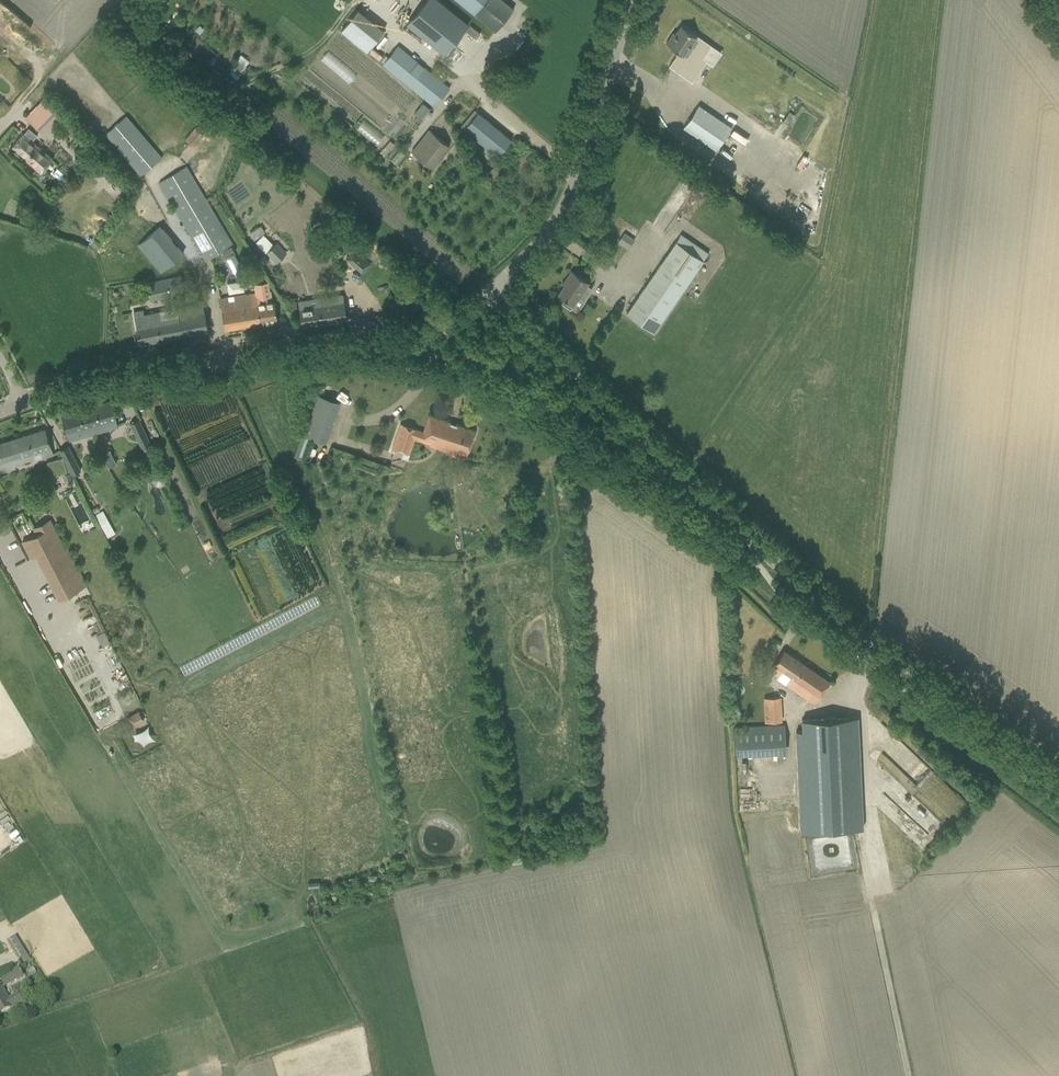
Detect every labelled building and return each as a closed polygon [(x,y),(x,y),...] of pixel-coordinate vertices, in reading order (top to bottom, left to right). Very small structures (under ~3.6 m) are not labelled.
[(410,24),(448,54),(473,24),(444,0),(429,0),(410,24)] [(496,31),(514,8),(504,0),(458,0),(496,31)] [(340,29),(368,50),(384,28),(356,7),(340,29)] [(671,35),(666,43),(678,52),(674,58),(669,66),(689,80),(692,82),(693,80),(706,62),(694,54),(703,41),(696,36),(690,32),(681,25),(673,36),(671,35)] [(392,42),(397,37),(387,27),(382,32),(392,42)] [(369,48),(373,51),(381,41),(377,38),(369,48)] [(381,65),(434,107),(450,88),(398,45),(381,65)] [(329,73),(321,82),(350,109),(360,97),(347,85),(345,87),(329,73)] [(68,117),(61,109),(62,108),(47,95),(26,117),(41,131),(54,117),(61,124),(68,117)] [(414,113),(422,119),(430,108),(423,102),(414,113)] [(683,128),(715,150),(731,128),(698,105),(683,128)] [(668,123),(675,128),(685,114),(678,109),(668,123)] [(493,153),(497,157),(511,140),(477,112),(463,129),(485,147),(493,153)] [(789,112),(782,122),(788,125),(794,115),(789,112)] [(162,157),(127,115),(105,134),(141,176),(162,157)] [(376,145),(384,135),(364,118),(356,128),(376,145)] [(800,141),(809,125),(798,119),(789,136),(800,141)] [(185,139),(194,146),(203,134),(194,127),(185,139)] [(52,158),(45,152),(45,150),(41,146),(39,147),(31,140),(36,135),(28,128),(12,147),(40,172),(52,158)] [(433,132),(415,155),(431,167),(449,145),(433,132)] [(485,147),(481,152),(489,158),(493,153),(485,147)] [(232,244),(187,166),(159,182),(205,260),(232,244)] [(810,180),(821,186),(825,180),(814,173),(810,180)] [(55,184),(52,187),(53,190),(56,193),(60,192),(62,189),(62,186),(59,183),(55,184)] [(137,245),(160,272),(184,253),(161,225),(137,245)] [(354,238),(358,241),(363,236),(359,233),(354,238)] [(681,234),(626,313),(653,331),(708,253),(681,234)] [(266,252),(276,262),(287,253),(277,243),(266,252)] [(235,252),(232,246),(223,251),(226,257),(235,252)] [(371,264),(353,249),(345,259),(362,274),(371,264)] [(558,294),(565,298),(562,302),(561,303),(570,309),(579,297),(581,299),(585,299),(588,295),(586,292),(589,287),(587,285),(588,283),(571,271),(565,280),(567,281),(558,294)] [(147,282),(151,300),(185,291),(181,274),(147,282)] [(244,290),(243,280),(227,282),(228,293),(244,290)] [(87,287),(85,296),(100,299),(102,291),(87,287)] [(223,318),(225,329),(277,320),(274,299),(272,299),(270,290),(219,299),(223,318)] [(346,319),(345,308),(343,294),(324,297),(325,304),(308,307),(307,300),(298,302),(302,326),(346,319)] [(142,310),(133,312),(138,333),(140,344),(208,330),(206,319),(203,303),(169,310),(143,315),(142,310)] [(322,385),(320,391),(333,394),(332,398),(339,400),(342,391),(322,385)] [(304,434),(325,442),(340,401),(318,394),(304,434)] [(67,433),(69,441),(118,427),(116,419),(111,400),(61,414),(66,433),(67,433)] [(456,451),(455,456),(457,451),(466,455),(475,431),(429,415),(423,432),(417,430),(417,429),(400,424),(392,448),(409,454),(414,438),(430,444),(433,435),(452,442),(449,449),(456,451)] [(130,423),(135,433),(143,429),(138,419),(130,423)] [(14,467),(14,465),(21,463),(21,465),(53,454),(45,428),(0,443),(0,472),(14,467)] [(143,429),(135,433),(142,448),(150,444),(143,429)] [(81,470),(68,445),(59,450),(71,474),(81,470)] [(113,456),(105,460),(109,467),(116,463),(113,456)] [(62,458),(52,461),(57,475),(67,472),(62,458)] [(70,473),(63,475),(66,483),(67,483),(68,487),(72,486),(71,482),(72,481),(70,473)] [(103,510),(95,515),(101,524),(108,519),(103,510)] [(31,558),(39,554),(57,590),(82,577),(64,543),(62,544),(52,526),(46,529),(42,523),(33,527),(37,534),(22,541),(31,558)] [(829,681),(784,650),(770,670),(779,676),(777,678),(785,684),(814,704),(829,681)] [(782,720),(781,696),(763,698),(764,722),(782,720)] [(134,726),(144,720),(138,710),(128,716),(134,726)] [(803,726),(795,727),(801,831),(864,828),(858,717),(803,720),(803,726)] [(785,752),(784,724),(735,727),(736,754),(785,752)] [(936,813),(956,792),(913,753),(900,766),(884,752),(878,759),(936,813)] [(27,955),(15,936),(6,942),(18,960),(27,955)] [(4,986),(23,976),(18,968),(0,979),(4,986)] [(9,1009),(21,1002),(17,994),(8,999),(2,987),(0,989),(0,1014),(9,1009)]
